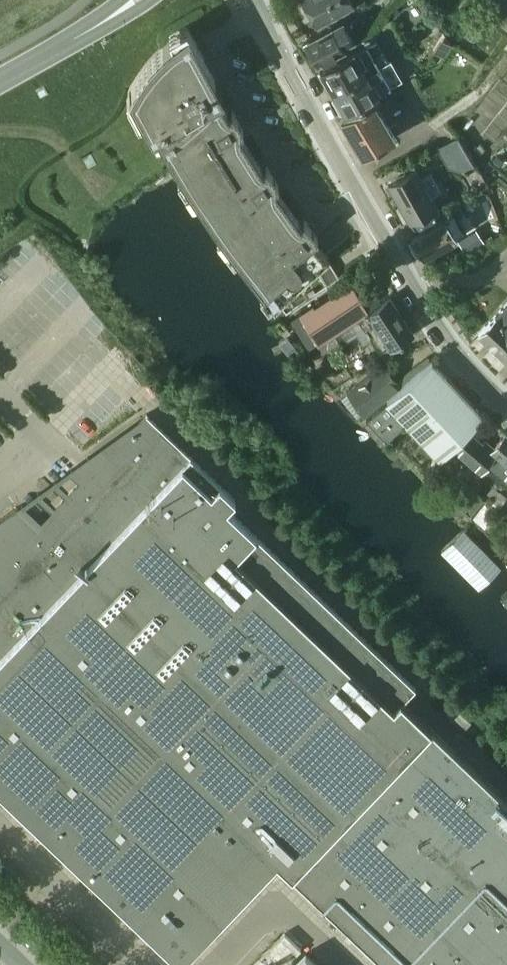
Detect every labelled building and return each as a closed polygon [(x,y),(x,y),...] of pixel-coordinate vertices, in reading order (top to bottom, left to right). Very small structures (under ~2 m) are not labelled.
[(315,24),(351,2),(349,0),(301,0),(315,24)] [(302,44),(316,65),(343,49),(341,46),(352,39),(341,21),(330,27),(302,44)] [(278,300),(286,310),(339,276),(327,258),(329,257),(314,239),(316,237),(318,237),(317,234),(316,232),(314,230),(313,227),(311,225),(310,223),(308,222),(306,220),(303,219),(303,220),(300,222),(274,187),(277,185),(278,185),(278,182),(277,180),(276,177),(275,175),(273,173),(271,171),(270,169),(268,167),(266,166),(265,167),(262,169),(239,132),(242,130),(243,130),(243,127),(242,125),(241,123),(240,120),(238,118),(237,116),(235,114),(234,112),(232,110),(231,112),(228,113),(218,95),(223,92),(188,26),(171,38),(164,44),(157,50),(150,57),(142,68),(135,79),(128,91),(129,91),(151,131),(154,129),(160,140),(182,177),(197,201),(221,236),(237,259),(264,292),(274,303),(278,300)] [(318,70),(331,92),(377,66),(365,45),(352,52),(351,51),(318,70)] [(339,117),(339,118),(372,100),(370,98),(389,87),(377,66),(331,92),(344,114),(339,117)] [(339,118),(361,155),(393,138),(372,100),(339,118)] [(447,168),(459,171),(472,164),(456,136),(435,148),(447,168)] [(386,186),(408,222),(435,206),(414,170),(386,186)] [(409,240),(422,260),(455,238),(443,218),(409,240)] [(457,240),(464,251),(483,240),(475,228),(457,240)] [(367,310),(368,312),(380,304),(369,287),(358,294),(351,282),(314,305),(313,303),(296,313),(315,343),(319,340),(367,310)] [(368,312),(391,346),(412,331),(390,297),(380,304),(368,312)] [(506,362),(506,303),(478,334),(506,362)] [(404,418),(439,456),(483,414),(431,360),(366,413),(386,435),(404,418)] [(380,366),(347,392),(363,412),(396,386),(380,366)] [(183,466),(227,507),(235,498),(146,414),(38,527),(16,507),(0,518),(0,654),(183,466)] [(455,447),(481,470),(485,465),(506,484),(506,483),(506,433),(505,432),(491,449),(470,430),(455,447)] [(401,700),(415,686),(227,507),(183,466),(0,654),(0,791),(180,962),(276,861),(386,964),(506,964),(506,801),(401,700)] [(471,517),(471,516),(485,500),(478,493),(470,502),(464,497),(457,505),(471,517)] [(471,517),(482,525),(494,511),(483,503),(471,517)] [(506,607),(506,592),(499,599),(506,607)] [(444,714),(462,731),(471,722),(453,705),(444,714)] [(305,953),(294,964),(317,964),(305,953)]
